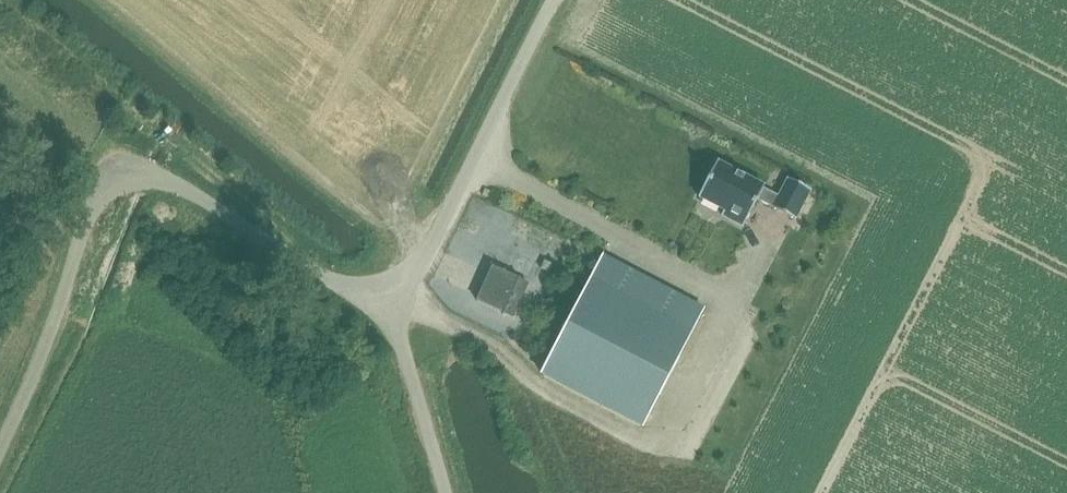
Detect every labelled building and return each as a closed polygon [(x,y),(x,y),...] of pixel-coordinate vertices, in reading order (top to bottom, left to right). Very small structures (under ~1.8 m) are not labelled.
[(724,211),(721,216),(743,227),(757,200),(773,209),(772,209),(794,220),(810,191),(788,179),(779,197),(763,189),(764,187),(717,162),(698,198),(724,211)] [(639,427),(701,308),(604,257),(543,377),(639,427)] [(513,320),(529,285),(491,267),(475,302),(513,320)]
